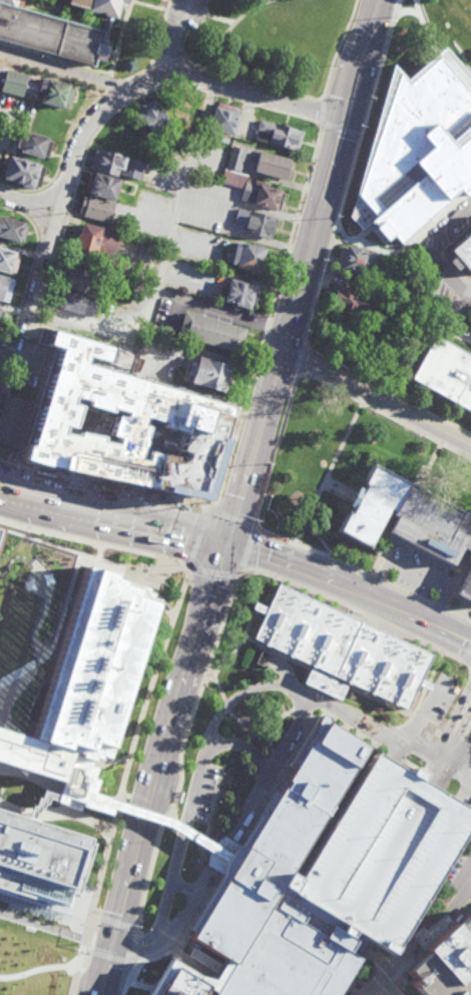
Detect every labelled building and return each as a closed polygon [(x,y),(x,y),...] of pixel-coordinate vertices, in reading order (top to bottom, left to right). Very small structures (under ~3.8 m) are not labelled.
[(93,67),(0,40),(0,0),(23,0),(23,1),(22,8),(81,25),(104,31),(102,39),(110,41),(104,62),(95,60),(93,67)] [(67,4),(88,9),(87,11),(116,18),(120,4),(126,5),(127,0),(68,0),(67,4)] [(437,57),(470,96),(470,181),(399,244),(357,195),(365,173),(386,169),(387,166),(390,158),(403,115),(389,99),(437,57)] [(20,97),(0,91),(0,87),(5,69),(26,75),(20,97)] [(39,102),(62,109),(63,107),(68,108),(74,88),(69,87),(69,85),(46,78),(45,80),(40,79),(37,91),(41,92),(43,86),(45,87),(43,94),(42,93),(39,102)] [(138,111),(140,110),(138,106),(153,99),(155,102),(156,101),(170,126),(170,128),(172,132),(161,137),(159,133),(152,137),(138,111)] [(192,126),(198,106),(178,100),(172,119),(192,126)] [(210,136),(217,107),(243,112),(237,142),(210,136)] [(259,119),(286,127),(303,131),(298,152),(281,146),(268,142),(269,138),(269,137),(270,134),(256,130),(259,119)] [(15,147),(19,134),(24,136),(25,131),(48,138),(47,140),(52,142),(47,157),(43,156),(42,158),(19,151),(20,148),(15,147)] [(246,150),(232,146),(226,167),(239,172),(246,150)] [(141,180),(144,160),(94,151),(90,170),(118,176),(118,175),(141,180)] [(289,179),(293,159),(258,152),(254,173),(289,179)] [(8,155),(39,164),(39,166),(44,167),(38,187),(34,186),(33,190),(20,186),(20,184),(1,178),(8,155)] [(89,173),(86,194),(115,199),(119,179),(89,173)] [(220,183),(243,188),(240,201),(280,210),(285,187),(223,173),(220,183)] [(78,212),(82,214),(82,216),(108,223),(114,202),(88,195),(87,197),(83,196),(78,212)] [(272,237),(277,217),(237,208),(232,228),(272,237)] [(20,243),(0,237),(0,217),(26,225),(20,243)] [(112,262),(118,230),(80,223),(73,254),(112,262)] [(445,252),(470,230),(470,274),(469,276),(460,266),(455,270),(445,259),(449,256),(445,252)] [(239,242),(232,265),(238,267),(262,277),(270,251),(239,242)] [(370,252),(370,254),(373,255),(370,265),(367,264),(363,276),(336,269),(337,266),(333,265),(338,245),(342,247),(343,244),(370,252)] [(9,274),(15,253),(0,248),(0,271),(9,274)] [(94,274),(93,284),(89,294),(84,293),(68,290),(65,285),(69,266),(94,274)] [(7,304),(13,279),(0,275),(0,302),(7,304)] [(254,308),(257,285),(228,280),(224,303),(254,308)] [(348,287),(350,285),(356,287),(358,290),(368,292),(366,297),(365,296),(361,312),(351,309),(351,311),(337,307),(338,305),(327,302),(332,282),(348,287)] [(56,308),(92,317),(97,300),(60,291),(56,308)] [(185,312),(250,331),(242,360),(178,340),(185,312)] [(223,405),(213,403),(215,397),(128,377),(134,351),(41,330),(38,343),(51,346),(26,461),(66,470),(72,440),(117,450),(111,479),(200,499),(208,463),(145,449),(143,460),(140,459),(146,429),(171,435),(171,433),(185,436),(187,430),(200,433),(199,435),(216,439),(223,405)] [(433,335),(470,356),(470,413),(409,379),(433,335)] [(202,359),(194,386),(226,395),(236,367),(202,359)] [(5,395),(0,418),(0,444),(19,448),(29,400),(5,395)] [(369,466),(470,519),(470,558),(458,551),(450,566),(384,532),(391,520),(387,518),(389,514),(385,512),(367,546),(337,530),(348,509),(350,510),(356,499),(362,487),(359,485),(369,466)] [(454,597),(470,565),(470,606),(454,597)] [(85,566),(115,574),(114,577),(123,580),(122,584),(137,589),(135,596),(156,603),(107,760),(99,758),(98,761),(92,760),(90,767),(96,769),(93,779),(98,781),(94,794),(115,801),(113,808),(111,815),(82,807),(80,810),(55,802),(57,796),(72,752),(32,739),(85,566)] [(431,655),(421,677),(431,682),(429,688),(418,683),(406,708),(253,638),(263,617),(254,613),(251,611),(254,605),(266,610),(277,585),(431,655)] [(340,697),(304,681),(310,668),(346,684),(340,697)] [(296,777),(262,833),(241,867),(196,937),(230,959),(223,971),(215,982),(181,963),(161,994),(340,994),(348,982),(367,949),(372,941),(350,928),(286,890),(368,752),(327,727),(296,777)] [(60,782),(0,763),(0,730),(21,737),(71,752),(60,782)] [(368,752),(470,813),(389,951),(372,941),(350,928),(286,890),(368,752)] [(28,823),(0,815),(0,886),(68,906),(72,892),(78,894),(93,842),(28,823)] [(457,922),(470,909),(470,994),(417,994),(410,988),(404,982),(410,976),(404,970),(422,952),(419,949),(421,948),(423,946),(414,935),(425,925),(429,930),(448,912),(457,922)]
